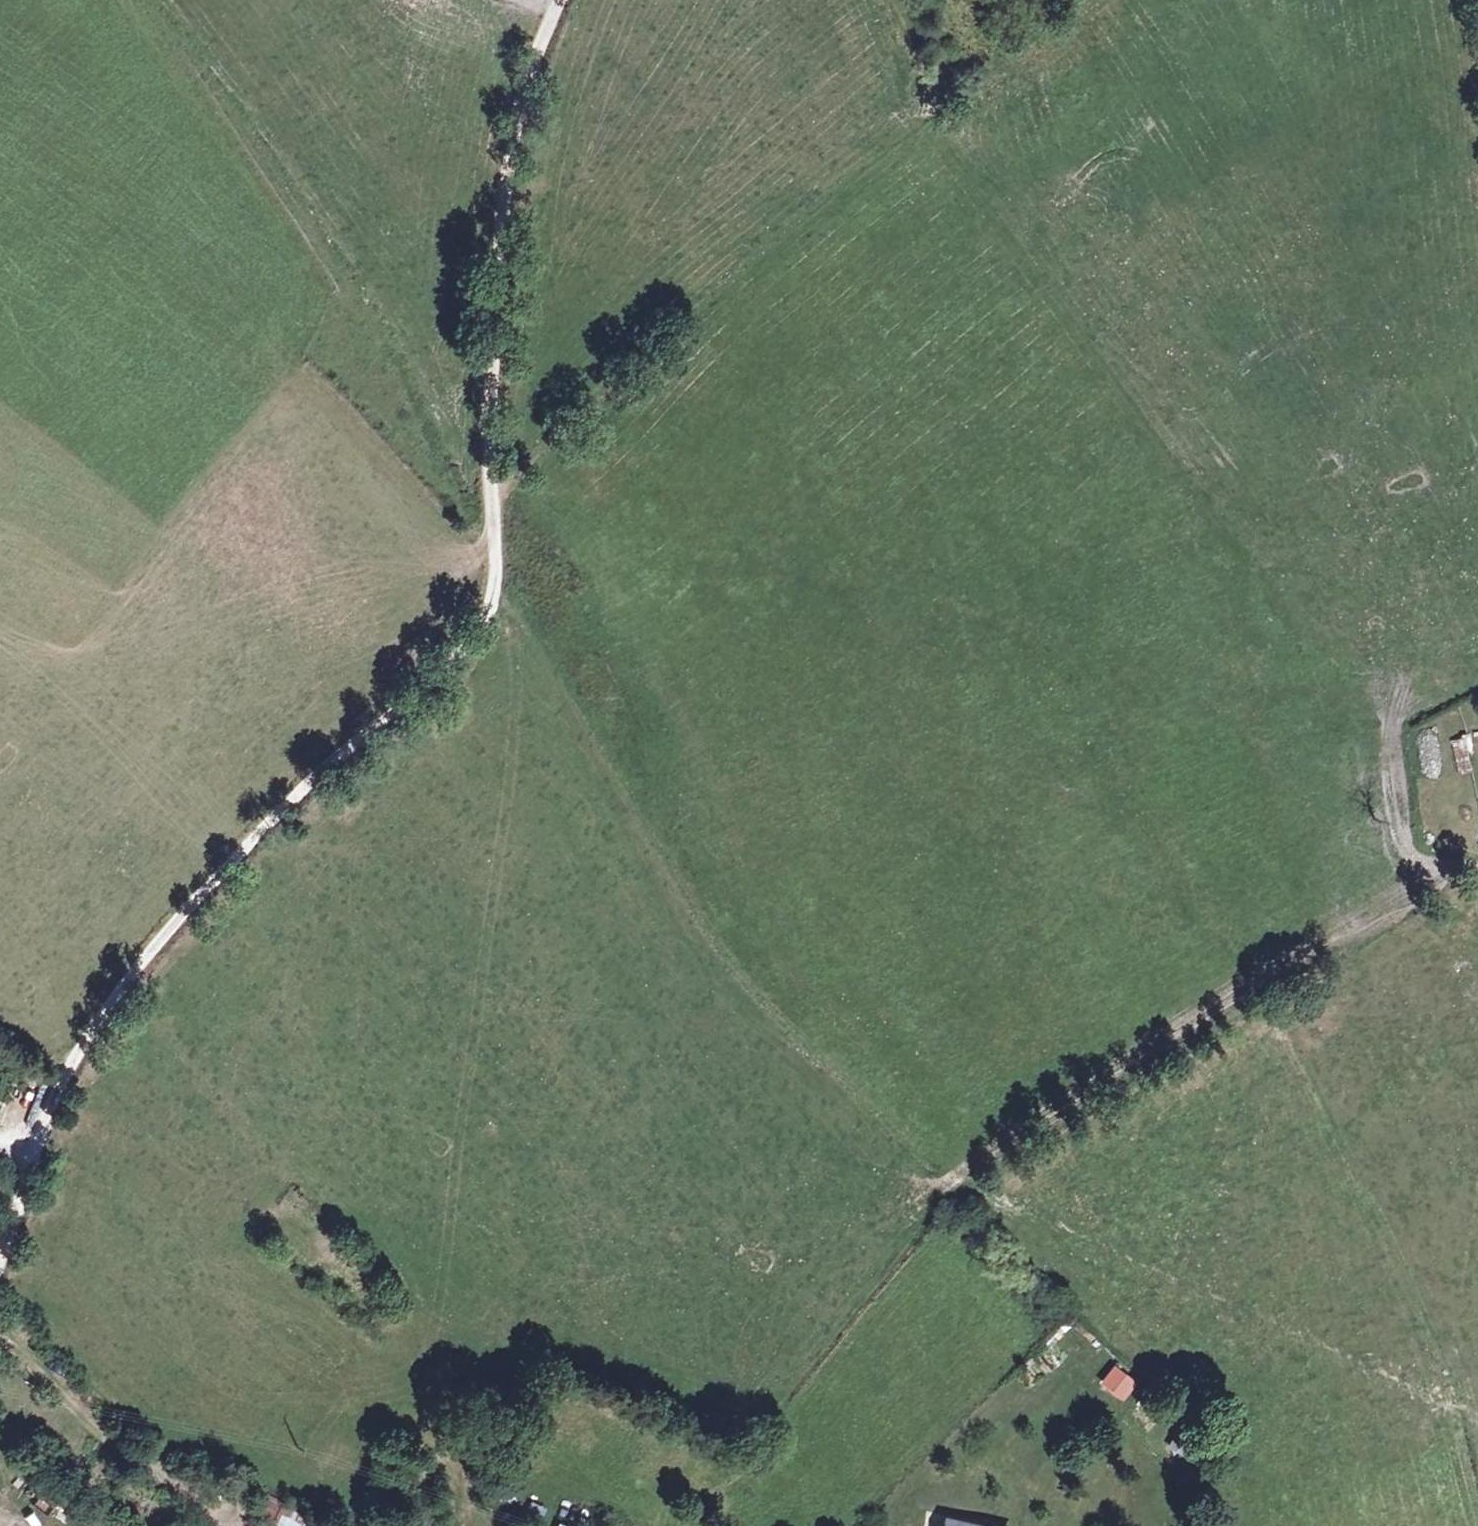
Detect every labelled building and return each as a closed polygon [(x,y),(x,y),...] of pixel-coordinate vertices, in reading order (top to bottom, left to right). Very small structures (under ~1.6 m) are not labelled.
[(1464,739),(1451,743),(1460,776),(1474,772),(1464,739)] [(1114,1364),(1098,1381),(1120,1401),(1135,1383),(1114,1364)] [(268,1498),(259,1518),(274,1525),(283,1505),(268,1498)]
